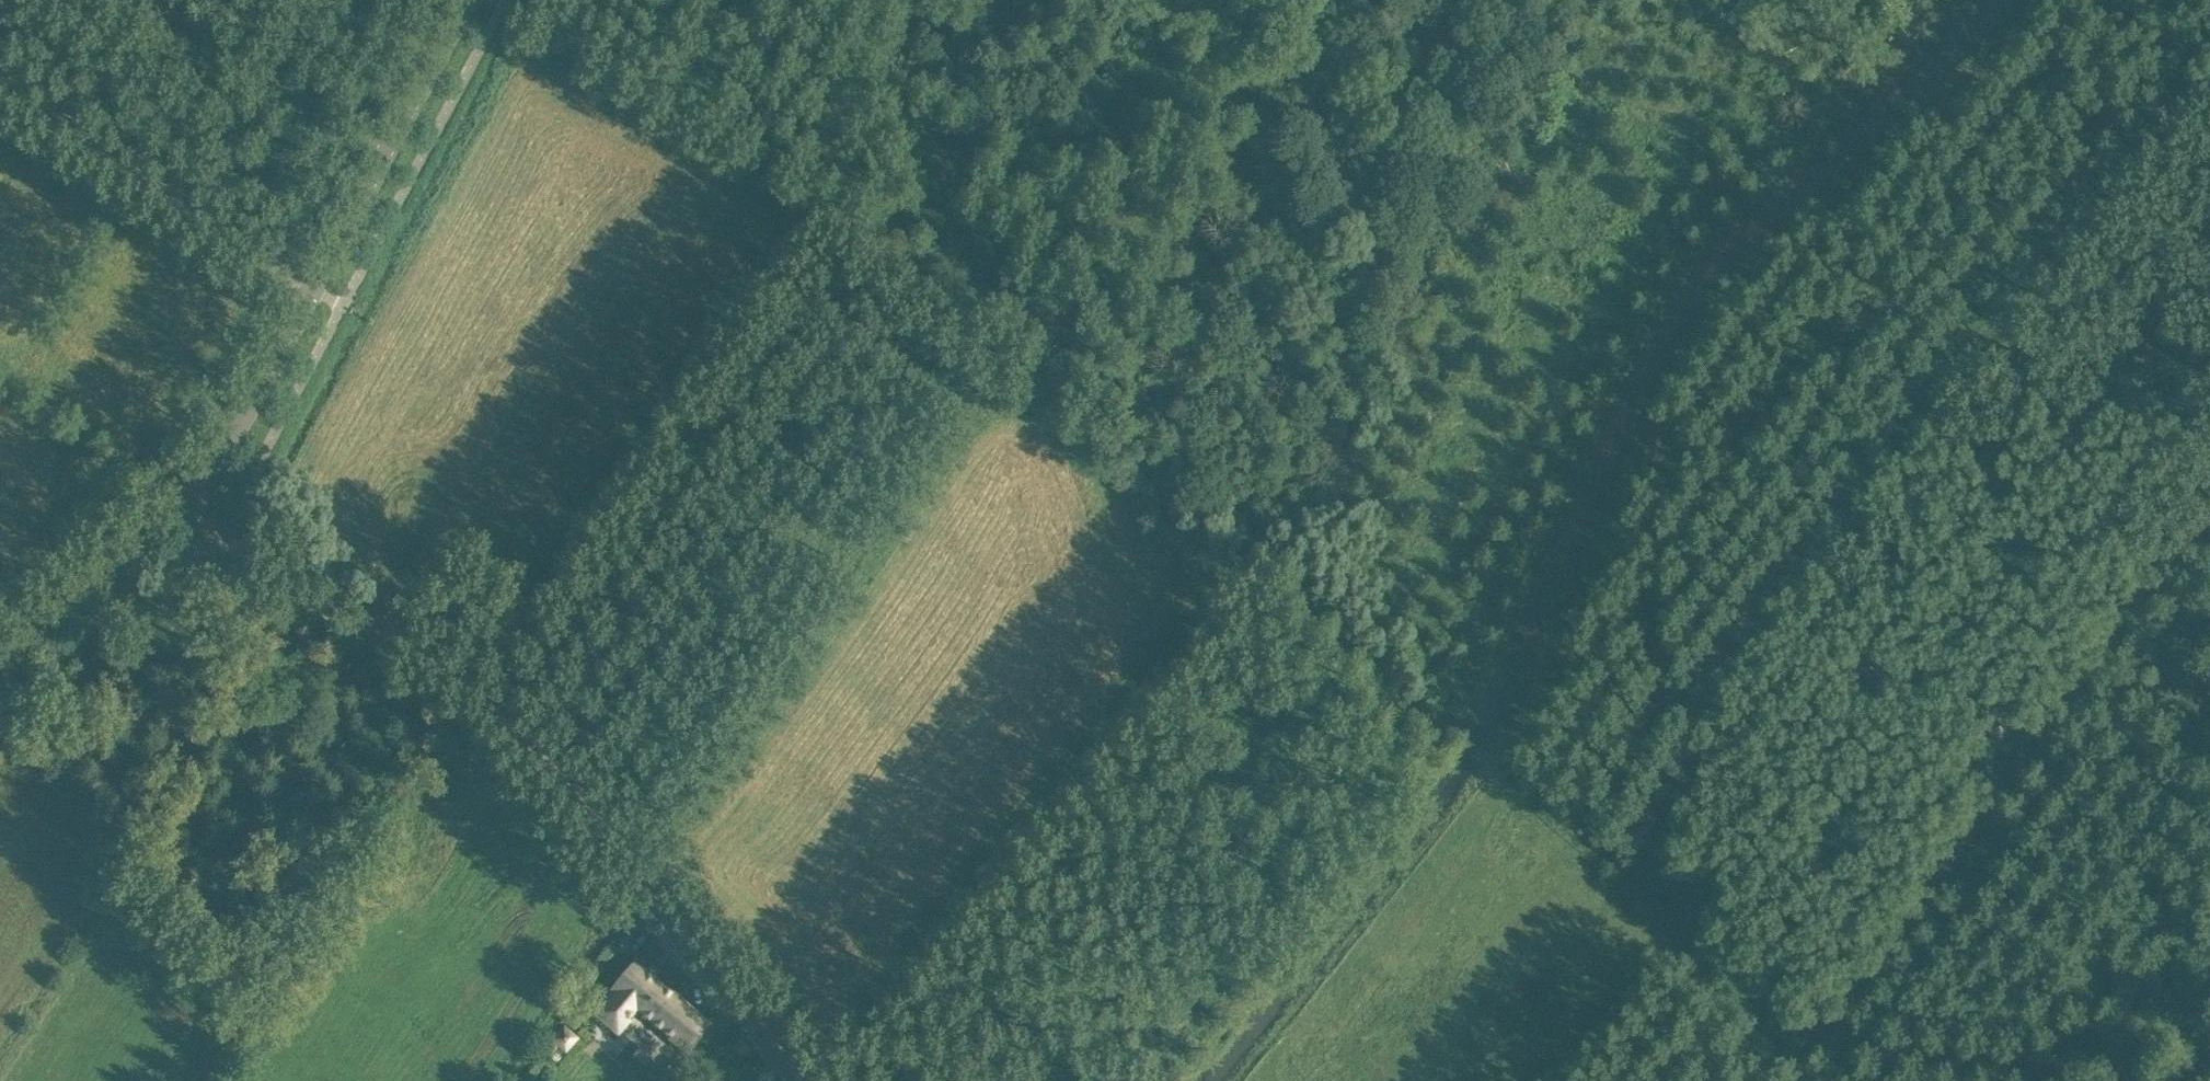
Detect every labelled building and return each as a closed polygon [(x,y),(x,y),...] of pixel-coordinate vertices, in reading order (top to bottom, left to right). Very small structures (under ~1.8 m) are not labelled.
[(636,961),(612,989),(615,991),(596,1014),(618,1033),(637,1011),(687,1052),(710,1024),(636,961)]
